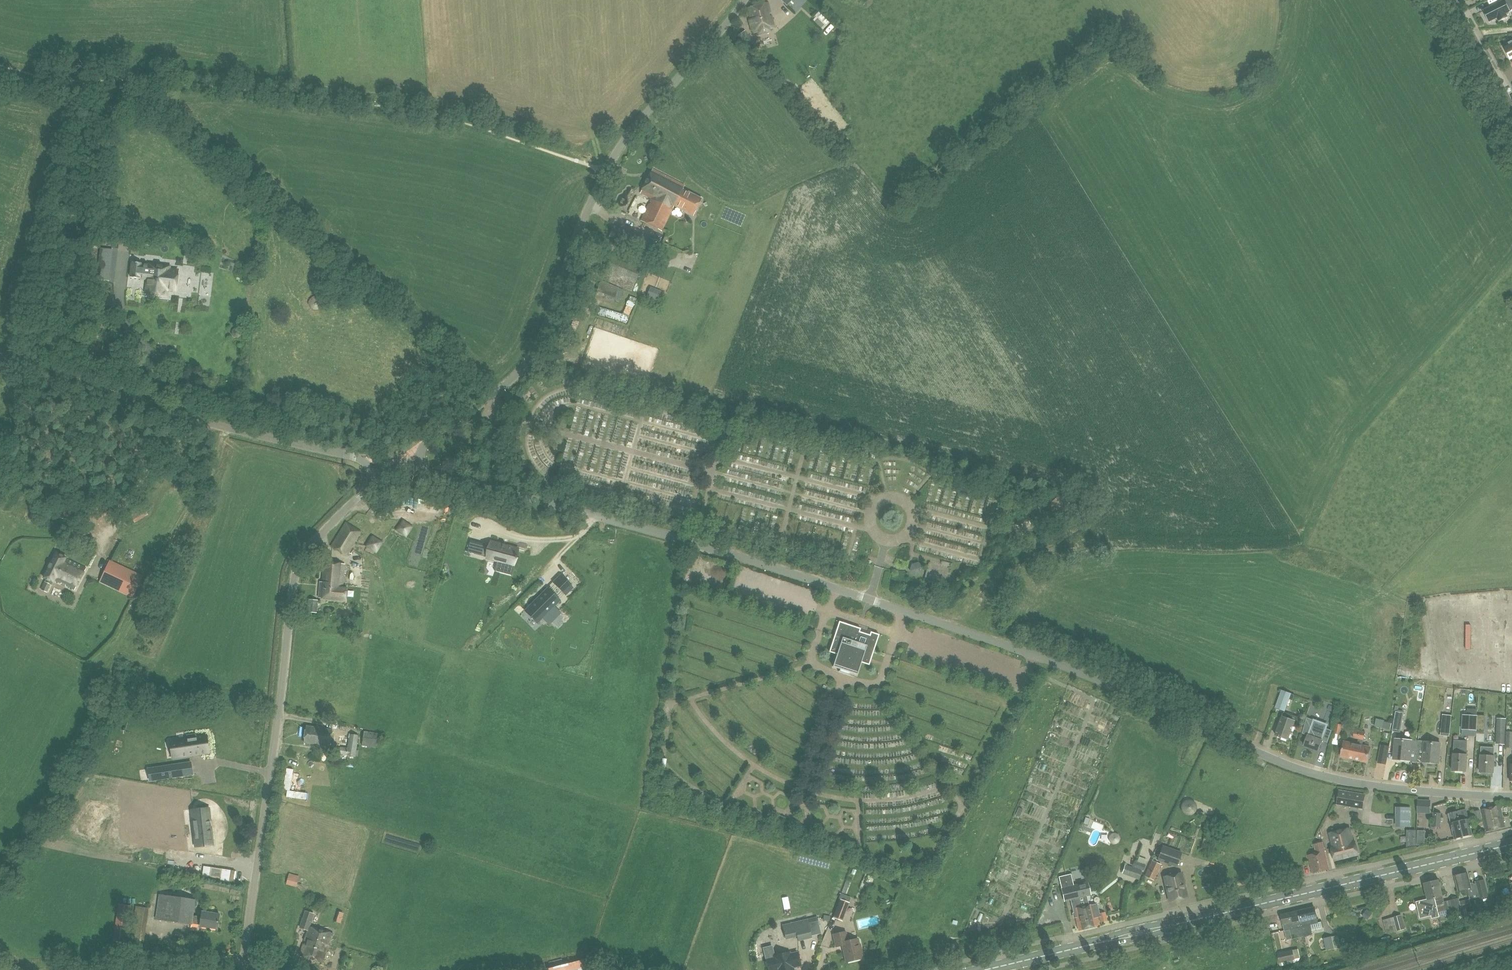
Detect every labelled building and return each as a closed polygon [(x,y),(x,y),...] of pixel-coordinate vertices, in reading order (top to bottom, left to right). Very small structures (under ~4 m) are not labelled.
[(1489,23),(1497,19),(1499,22),(1508,18),(1506,14),(1511,12),(1507,5),(1511,3),(1510,0),(1506,0),(1505,0),(1483,11),(1489,23)] [(771,31),(769,26),(774,25),(772,17),(770,17),(769,13),(770,12),(768,4),(748,9),(751,20),(749,20),(752,31),(757,29),(759,34),(771,31)] [(745,30),(741,34),(746,40),(750,36),(745,30)] [(1503,47),(1511,63),(1511,62),(1511,42),(1503,47)] [(674,207),(693,217),(703,198),(683,188),(685,185),(653,169),(641,193),(652,199),(641,220),(662,231),(674,207)] [(610,260),(601,280),(619,288),(633,294),(641,273),(610,260)] [(132,262),(130,278),(140,279),(147,280),(146,293),(166,295),(167,289),(176,290),(178,270),(169,269),(170,266),(149,264),(149,265),(142,264),(142,263),(132,262)] [(1057,508),(1061,513),(1070,506),(1060,495),(1052,502),(1057,508)] [(73,503),(64,501),(60,516),(69,518),(73,503)] [(135,523),(149,515),(144,506),(130,514),(135,523)] [(332,547),(347,556),(362,532),(347,523),(332,547)] [(470,541),(467,551),(474,553),(477,543),(470,541)] [(487,557),(486,558),(497,561),(514,565),(516,558),(517,558),(518,556),(517,556),(518,549),(506,546),(507,545),(506,545),(503,545),(504,544),(503,544),(503,545),(491,541),(490,545),(487,557)] [(390,542),(385,567),(426,576),(432,550),(398,542),(398,544),(390,542)] [(75,590),(86,568),(66,558),(66,557),(56,552),(44,577),(46,578),(41,589),(47,592),(51,584),(50,584),(52,581),(55,582),(56,581),(75,590)] [(111,560),(100,582),(132,598),(143,576),(111,560)] [(918,562),(911,564),(910,571),(915,576),(922,574),(923,567),(918,562)] [(343,586),(345,565),(324,563),(322,582),(320,582),(318,597),(346,600),(347,587),(343,586)] [(561,576),(554,583),(565,594),(572,587),(561,576)] [(549,588),(530,607),(541,618),(560,600),(549,588)] [(309,600),(308,613),(317,613),(318,600),(309,600)] [(850,674),(850,672),(858,675),(862,662),(869,665),(879,635),(871,632),(870,635),(860,632),(861,628),(839,621),(829,652),(837,654),(833,667),(840,669),(840,671),(839,671),(839,672),(850,675),(850,674)] [(1281,690),(1275,708),(1285,711),(1292,693),(1281,690)] [(1400,733),(1404,713),(1396,711),(1392,731),(1400,733)] [(1276,736),(1288,740),(1293,726),(1298,727),(1301,718),(1284,712),(1276,736)] [(1440,736),(1450,737),(1452,715),(1443,714),(1440,736)] [(1478,715),(1462,715),(1462,730),(1477,730),(1478,715)] [(1319,751),(1323,741),(1328,743),(1332,731),(1326,728),(1325,731),(1313,726),(1315,720),(1307,718),(1303,734),(1308,736),(1304,746),(1319,751)] [(1498,719),(1497,744),(1505,744),(1506,719),(1498,719)] [(1392,723),(1384,721),(1382,728),(1390,730),(1392,723)] [(1336,723),(1334,734),(1341,735),(1343,725),(1336,723)] [(305,742),(329,746),(332,730),(307,726),(305,742)] [(378,733),(364,731),(362,746),(376,748),(378,733)] [(177,740),(170,741),(173,758),(180,757),(194,755),(199,754),(209,752),(207,735),(197,737),(196,734),(187,735),(188,738),(177,740)] [(1394,759),(1416,761),(1418,742),(1396,740),(1394,759)] [(1453,754),(1452,771),(1466,771),(1467,755),(1467,748),(1468,741),(1454,740),(1454,747),(1453,754)] [(1354,760),(1358,745),(1344,742),(1341,757),(1354,760)] [(1440,745),(1418,742),(1416,761),(1439,763),(1440,745)] [(1389,746),(1381,744),(1377,762),(1385,763),(1389,746)] [(1354,760),(1367,763),(1370,748),(1358,745),(1354,760)] [(1481,756),(1480,772),(1493,772),(1494,757),(1494,756),(1495,749),(1488,749),(1481,748),(1481,756)] [(184,763),(148,769),(150,781),(183,775),(186,775),(184,766),(184,763)] [(205,783),(205,791),(198,791),(197,807),(212,807),(213,783),(205,783)] [(249,788),(249,800),(258,800),(258,789),(249,788)] [(1337,805),(1363,809),(1365,795),(1339,791),(1337,805)] [(1431,800),(1418,799),(1417,813),(1430,813),(1431,800)] [(1182,806),(1182,808),(1182,809),(1183,811),(1183,812),(1184,813),(1186,814),(1187,815),(1189,815),(1190,815),(1192,814),(1193,813),(1194,812),(1195,811),(1196,809),(1196,808),(1196,806),(1195,805),(1194,803),(1193,802),(1192,801),(1190,801),(1189,801),(1187,801),(1186,801),(1184,802),(1183,803),(1183,805),(1182,806)] [(1486,832),(1505,827),(1500,806),(1481,810),(1486,832)] [(1411,827),(1411,807),(1396,807),(1395,827),(1411,827)] [(208,809),(192,811),(197,845),(213,843),(208,809)] [(1466,810),(1449,814),(1455,839),(1473,835),(1466,810)] [(1480,810),(1472,812),(1475,823),(1483,821),(1480,810)] [(1442,813),(1433,813),(1432,827),(1441,827),(1442,813)] [(1351,828),(1328,834),(1335,860),(1358,855),(1351,828)] [(1109,836),(1108,838),(1109,839),(1109,841),(1110,842),(1112,842),(1113,843),(1115,842),(1116,842),(1117,841),(1118,839),(1118,838),(1118,836),(1117,835),(1116,834),(1115,833),(1113,833),(1112,833),(1110,834),(1109,835),(1109,836)] [(1322,843),(1315,845),(1317,853),(1309,856),(1313,873),(1329,869),(1322,843)] [(1162,845),(1157,860),(1177,867),(1182,852),(1162,845)] [(1152,861),(1145,876),(1154,880),(1161,865),(1155,862),(1157,857),(1154,856),(1152,861)] [(1146,865),(1134,861),(1132,866),(1144,870),(1146,865)] [(1125,865),(1122,874),(1139,880),(1142,871),(1125,865)] [(1187,897),(1181,873),(1164,877),(1169,901),(1187,897)] [(1468,873),(1455,876),(1459,891),(1462,890),(1463,896),(1469,895),(1470,895),(1470,896),(1479,893),(1476,884),(1474,885),(1474,883),(1471,884),(1468,873)] [(299,876),(289,874),(287,885),(297,887),(299,876)] [(1078,898),(1090,894),(1087,883),(1074,886),(1070,874),(1059,877),(1065,901),(1072,899),(1078,898)] [(1432,918),(1433,918),(1447,915),(1445,906),(1444,904),(1445,904),(1441,888),(1442,886),(1441,883),(1439,882),(1439,880),(1424,884),(1428,900),(1417,902),(1421,918),(1432,916),(1432,918)] [(1484,880),(1476,882),(1476,884),(1479,893),(1480,899),(1488,897),(1484,880)] [(193,916),(196,900),(160,895),(156,919),(192,924),(192,923),(201,924),(200,926),(218,929),(220,914),(203,912),(202,917),(193,916)] [(1096,918),(1099,917),(1100,922),(1106,921),(1104,912),(1100,913),(1097,903),(1081,907),(1078,898),(1072,899),(1074,909),(1079,930),(1098,926),(1096,918)] [(834,918),(842,921),(849,903),(841,899),(834,918)] [(1451,900),(1453,912),(1461,910),(1459,899),(1451,900)] [(1471,906),(1470,899),(1460,902),(1462,908),(1471,906)] [(124,954),(131,906),(119,904),(112,952),(124,954)] [(1298,911),(1304,937),(1312,935),(1310,925),(1318,923),(1315,907),(1298,911)] [(308,930),(300,955),(323,962),(328,945),(329,946),(333,933),(310,926),(314,914),(306,911),(300,927),(308,930)] [(1293,939),(1304,937),(1298,911),(1281,915),(1285,931),(1291,929),(1293,939)] [(1397,931),(1405,929),(1401,916),(1394,917),(1397,931)] [(818,919),(808,921),(811,935),(821,932),(818,919)] [(807,920),(783,925),(786,939),(797,936),(798,940),(811,937),(811,935),(808,921),(807,920)] [(862,959),(860,953),(862,950),(861,945),(858,945),(857,939),(850,941),(847,939),(846,932),(833,935),(836,947),(843,945),(847,962),(862,959)] [(1333,936),(1336,947),(1342,945),(1339,934),(1333,936)] [(1324,938),(1326,950),(1334,949),(1331,937),(1324,938)] [(774,956),(775,956),(773,945),(763,947),(766,960),(774,958),(774,956)] [(1293,949),(1277,953),(1280,963),(1295,960),(1293,949)] [(774,956),(774,958),(766,960),(769,969),(793,969),(793,967),(800,965),(797,953),(790,955),(789,953),(775,956),(774,956)] [(550,967),(550,969),(594,969),(592,957),(550,967)]
